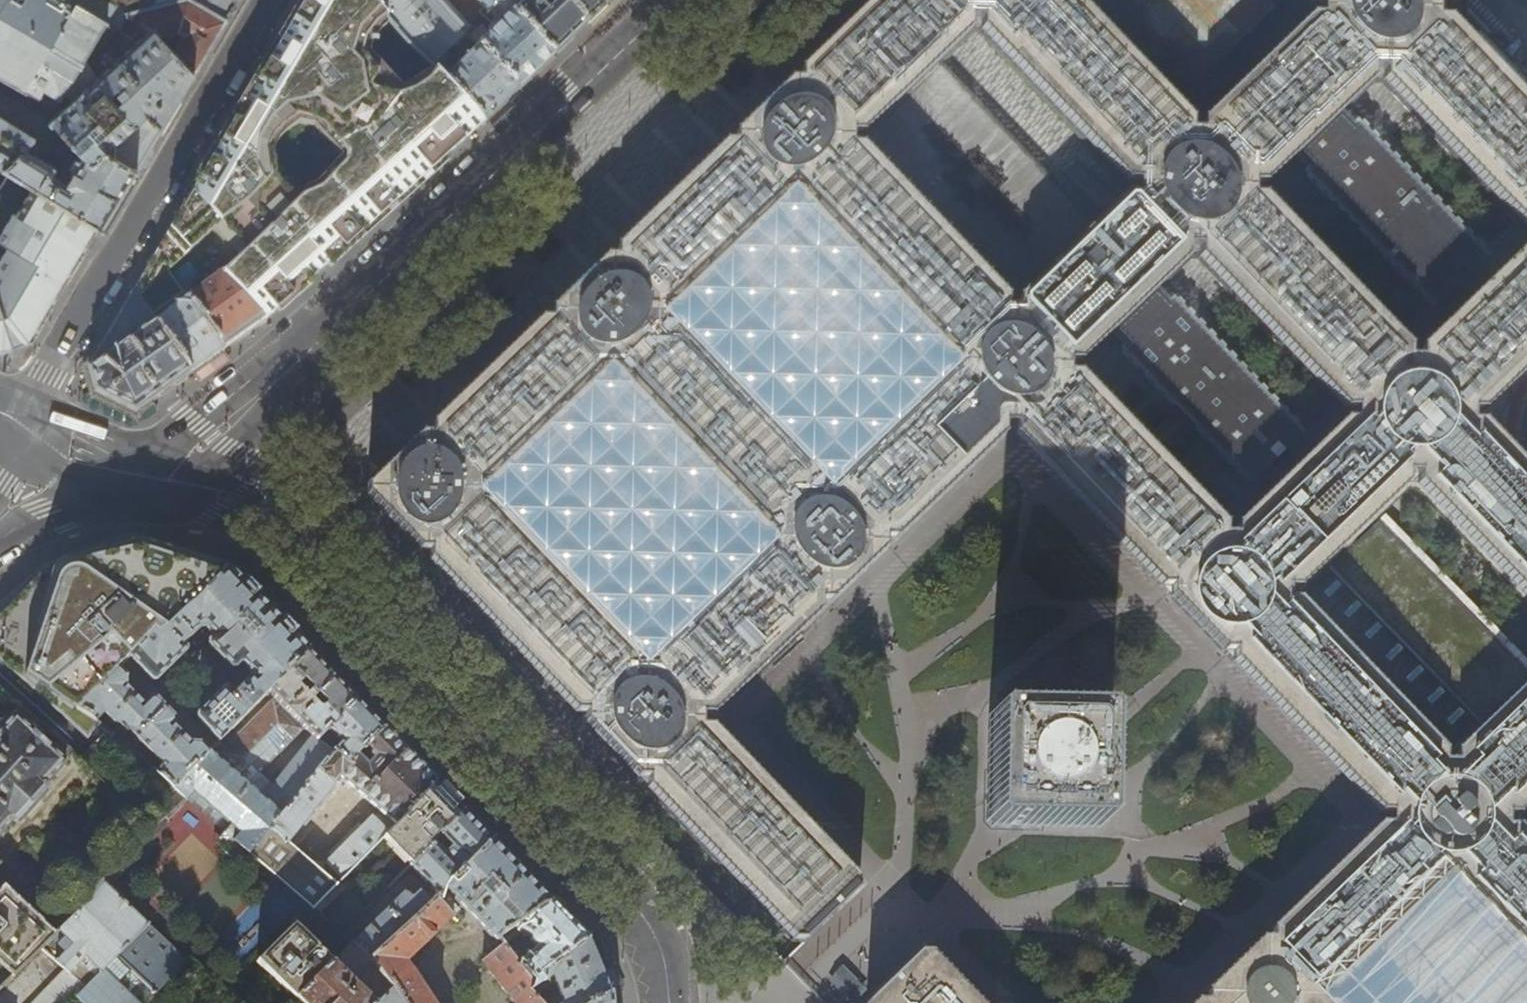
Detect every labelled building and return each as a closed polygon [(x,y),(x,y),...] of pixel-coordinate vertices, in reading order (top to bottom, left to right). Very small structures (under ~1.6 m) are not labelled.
[(69,1),(68,0),(0,0),(0,76),(38,99),(42,91),(57,99),(57,100),(59,102),(60,99),(64,92),(71,102),(48,122),(80,156),(63,182),(50,174),(53,167),(37,157),(33,139),(0,119),(0,168),(27,185),(93,226),(101,230),(109,216),(149,148),(159,131),(192,75),(149,30),(126,16),(118,29),(69,1)] [(126,14),(123,5),(115,7),(103,0),(70,0),(69,1),(118,29),(126,16),(149,30),(192,75),(208,48),(236,0),(187,0),(126,14)] [(266,320),(280,307),(295,294),(425,176),(426,178),(455,150),(485,122),(444,78),(436,70),(436,69),(413,90),(400,94),(363,55),(367,40),(386,16),(371,0),(305,0),(296,15),(231,127),(192,192),(190,196),(134,290),(152,317),(183,296),(164,267),(211,233),(237,261),(219,276),(266,320)] [(467,32),(439,3),(437,0),(371,0),(386,16),(436,69),(436,70),(442,65),(443,65),(448,60),(447,58),(457,48),(454,45),(467,32)] [(439,3),(467,32),(471,28),(446,0),(443,0),(439,3)] [(490,25),(497,20),(501,23),(490,33),(482,26),(470,36),(478,45),(519,89),(535,74),(554,55),(503,0),(477,0),(483,7),(478,12),(490,25)] [(578,32),(611,0),(503,0),(554,55),(578,32)] [(971,20),(951,0),(872,0),(800,70),(799,80),(852,134),(862,134),(970,31),(971,20)] [(1002,0),(951,0),(971,20),(981,20),(1002,0)] [(981,20),(981,31),(1127,182),(1137,182),(1191,130),(1191,120),(1076,0),(1002,0),(981,20)] [(1197,85),(1277,9),(1269,0),(1116,0),(1197,85)] [(1373,70),(1383,70),(1439,17),(1438,7),(1431,1),(1431,0),(1326,0),(1321,5),(1321,16),(1373,70)] [(1453,8),(1461,0),(1445,0),(1453,8)] [(1372,81),(1373,70),(1321,16),(1310,16),(1202,120),(1202,130),(1254,184),(1264,185),(1372,81)] [(1383,70),(1383,81),(1526,231),(1526,99),(1449,18),(1439,17),(1383,70)] [(478,45),(444,78),(485,122),(499,108),(519,89),(478,45)] [(939,68),(861,140),(1012,297),(1089,224),(939,68)] [(852,134),(799,80),(789,80),(735,132),(735,143),(787,197),(797,197),(851,145),(852,134)] [(1353,133),(1343,120),(1324,137),(1305,154),(1314,164),(1306,171),(1438,310),(1486,258),(1359,128),(1353,133)] [(1199,247),(1254,195),(1254,184),(1202,130),(1191,130),(1137,182),(1137,193),(1189,247),(1199,247)] [(786,207),(787,197),(735,143),(724,142),(664,200),(616,247),(616,257),(668,311),(679,311),(726,265),(786,207)] [(862,145),(851,145),(797,197),(797,208),(943,359),(953,359),(1007,307),(1007,299),(1007,296),(862,145)] [(93,226),(27,185),(0,229),(0,347),(29,337),(74,259),(81,248),(80,247),(93,226)] [(1189,258),(1189,247),(1137,193),(1126,192),(1110,208),(1103,215),(1018,297),(1018,307),(1070,361),(1081,361),(1117,327),(1151,293),(1169,277),(1189,258)] [(1264,195),(1254,195),(1199,247),(1199,258),(1345,409),(1355,409),(1409,357),(1410,346),(1264,195)] [(943,359),(797,208),(786,207),(726,265),(679,311),(678,322),(824,473),(834,474),(886,428),(942,370),(943,359)] [(1420,347),(1420,357),(1472,411),(1483,411),(1526,369),(1526,244),(1420,347)] [(551,309),(551,320),(603,374),(613,374),(668,322),(668,311),(616,257),(605,257),(551,309)] [(219,276),(189,298),(225,350),(243,336),(266,320),(219,276)] [(88,369),(95,393),(136,413),(160,396),(162,395),(163,394),(191,374),(156,323),(118,350),(113,347),(152,318),(152,317),(134,290),(104,342),(88,368),(88,369)] [(1165,307),(1151,293),(1117,327),(1131,340),(1121,350),(1251,488),(1305,437),(1174,297),(1165,307)] [(189,298),(184,303),(156,323),(191,374),(206,363),(225,350),(189,298)] [(156,323),(184,303),(181,299),(153,319),(156,323)] [(953,359),(953,370),(1005,425),(1011,425),(1016,426),(1070,372),(1070,361),(1018,307),(1007,307),(953,359)] [(603,384),(603,374),(551,320),(540,319),(432,423),(432,434),(484,488),(495,488),(603,384)] [(678,322),(668,322),(613,374),(613,385),(759,536),(770,536),(824,484),(824,473),(678,322)] [(1472,422),(1472,411),(1420,357),(1409,357),(1355,409),(1355,420),(1407,474),(1418,474),(1472,422)] [(1005,434),(1005,425),(953,370),(942,370),(886,428),(834,474),(834,484),(886,538),(897,538),(944,492),(1005,434)] [(1172,586),(1226,534),(1226,523),(1080,372),(1070,372),(1016,426),(1015,435),(1161,586),(1172,586)] [(603,384),(495,488),(495,499),(640,650),(651,650),(678,624),(717,587),(729,575),(759,546),(759,536),(613,385),(603,384)] [(1236,523),(1236,534),(1288,588),(1299,588),(1387,504),(1407,485),(1407,474),(1355,420),(1345,419),(1325,438),(1236,523)] [(1482,422),(1472,422),(1418,474),(1417,485),(1491,561),(1526,599),(1526,469),(1482,422)] [(419,551),(430,551),(484,499),(484,488),(432,434),(422,434),(376,477),(376,506),(419,551)] [(834,484),(824,484),(770,536),(769,547),(821,601),(832,601),(859,575),(886,549),(886,538),(834,484)] [(586,713),(640,661),(640,650),(495,499),(484,499),(430,551),(430,561),(575,713),(586,713)] [(1288,599),(1288,588),(1236,534),(1226,534),(1172,586),(1171,597),(1197,623),(1223,651),(1234,651),(1288,599)] [(229,569),(226,567),(189,549),(171,545),(154,543),(134,543),(114,545),(98,547),(81,551),(60,558),(46,564),(31,573),(14,583),(0,595),(0,637),(48,684),(102,629),(128,657),(151,634),(157,638),(229,569)] [(1323,602),(1526,810),(1526,691),(1385,543),(1323,602)] [(651,650),(651,661),(703,715),(713,715),(791,640),(818,615),(821,612),(821,601),(769,547),(759,546),(729,575),(717,587),(678,624),(651,650)] [(128,657),(116,669),(125,677),(129,674),(129,666),(128,665),(132,662),(152,682),(153,682),(155,682),(194,644),(208,644),(219,656),(269,610),(256,597),(229,569),(157,638),(151,634),(128,657)] [(1288,599),(1234,651),(1234,662),(1380,813),(1390,813),(1444,760),(1444,750),(1299,599),(1288,599)] [(268,691),(308,650),(290,632),(269,610),(219,656),(231,668),(231,681),(196,715),(196,716),(196,718),(214,736),(210,740),(203,740),(200,744),(190,742),(173,723),(174,722),(175,721),(175,719),(175,718),(165,708),(164,709),(134,737),(162,766),(155,773),(171,787),(209,750),(268,691)] [(308,650),(268,691),(275,698),(216,757),(209,750),(171,787),(173,788),(184,798),(185,797),(186,797),(192,789),(222,814),(218,819),(224,825),(228,820),(241,831),(233,840),(241,847),(238,851),(245,859),(249,854),(270,828),(332,753),(317,740),(356,700),(349,693),(313,656),(308,650)] [(638,778),(649,778),(702,726),(703,715),(651,661),(640,661),(586,713),(586,724),(627,767),(638,778)] [(82,687),(75,694),(83,701),(113,671),(108,666),(93,682),(91,680),(83,688),(82,687)] [(79,706),(75,709),(94,721),(95,722),(102,714),(113,724),(119,726),(125,733),(128,731),(134,737),(164,709),(155,698),(153,698),(151,698),(144,705),(125,685),(125,677),(116,669),(113,671),(83,701),(79,706)] [(361,705),(356,700),(317,740),(332,753),(346,764),(382,727),(361,705)] [(71,702),(46,730),(74,752),(99,725),(95,722),(94,721),(75,709),(79,706),(71,702)] [(995,710),(989,716),(988,804),(987,821),(993,826),(1007,826),(1098,828),(1103,823),(1106,718),(1100,712),(995,710)] [(12,820),(14,822),(45,787),(43,786),(65,762),(13,716),(0,730),(0,833),(12,820)] [(648,789),(794,940),(804,940),(858,888),(859,877),(833,850),(713,726),(702,726),(649,778),(648,789)] [(380,812),(395,825),(436,783),(405,751),(382,727),(346,764),(332,753),(270,828),(287,842),(339,777),(380,812)] [(1390,813),(1390,824),(1442,878),(1453,878),(1507,825),(1507,815),(1455,760),(1444,760),(1390,813)] [(395,825),(383,838),(411,866),(431,847),(430,845),(464,811),(447,794),(436,783),(395,825)] [(173,788),(163,800),(164,815),(167,817),(184,798),(173,788)] [(1518,815),(1507,815),(1507,825),(1518,826),(1526,836),(1526,806),(1518,815)] [(411,866),(410,868),(436,895),(492,840),(478,825),(464,811),(430,845),(431,847),(411,866)] [(371,817),(325,863),(308,860),(287,842),(270,828),(249,854),(286,887),(312,909),(383,838),(395,825),(380,812),(373,818),(371,817)] [(55,934),(41,947),(64,968),(85,987),(115,956),(130,970),(154,994),(184,964),(128,908),(131,905),(112,886),(124,874),(121,871),(168,821),(166,818),(167,817),(164,815),(74,907),(78,911),(55,934)] [(1271,928),(1271,938),(1323,992),(1334,992),(1442,888),(1442,878),(1390,824),(1379,824),(1271,928)] [(1518,826),(1507,825),(1453,878),(1452,889),(1526,966),(1526,836),(1518,826)] [(495,939),(491,942),(496,948),(503,943),(499,937),(551,901),(516,866),(492,840),(436,895),(432,898),(371,958),(392,990),(401,1002),(432,1002),(406,963),(459,911),(449,901),(454,896),(495,939)] [(400,878),(395,882),(399,887),(404,882),(400,878)] [(1453,878),(1442,878),(1442,888),(1334,992),(1323,992),(1323,1002),(1331,1002),(1526,1002),(1526,966),(1452,889),(1453,878)] [(41,947),(55,934),(41,921),(42,921),(4,885),(0,890),(0,989),(41,947)] [(286,887),(281,893),(302,913),(308,907),(286,887)] [(405,893),(354,944),(370,959),(371,958),(432,898),(423,889),(412,900),(405,893)] [(551,901),(499,937),(503,943),(521,931),(529,937),(529,939),(529,942),(530,945),(532,947),(536,949),(522,959),(518,953),(515,952),(512,955),(535,985),(543,979),(539,975),(588,939),(564,915),(551,901)] [(294,926),(257,963),(295,1000),(332,963),(294,926)] [(1271,938),(1260,938),(1234,964),(1206,990),(1206,1001),(1209,1002),(1323,1002),(1323,992),(1271,938)] [(530,989),(535,994),(539,990),(553,984),(562,995),(551,1002),(595,1002),(611,992),(599,965),(588,940),(588,939),(539,975),(543,979),(535,985),(530,989)] [(965,988),(932,953),(921,953),(869,1002),(980,1002),(965,988)] [(73,999),(77,1002),(132,1002),(130,1001),(136,996),(122,979),(130,970),(115,956),(85,987),(73,999)] [(295,1000),(298,1002),(373,1002),(332,963),(295,1000)] [(848,968),(843,963),(829,976),(833,981),(848,997),(862,985),(848,968)] [(73,999),(85,987),(64,968),(30,1002),(69,1002),(73,999)] [(392,990),(378,1002),(401,1002),(392,990)] [(612,994),(611,992),(595,1002),(612,1002),(612,994)]
